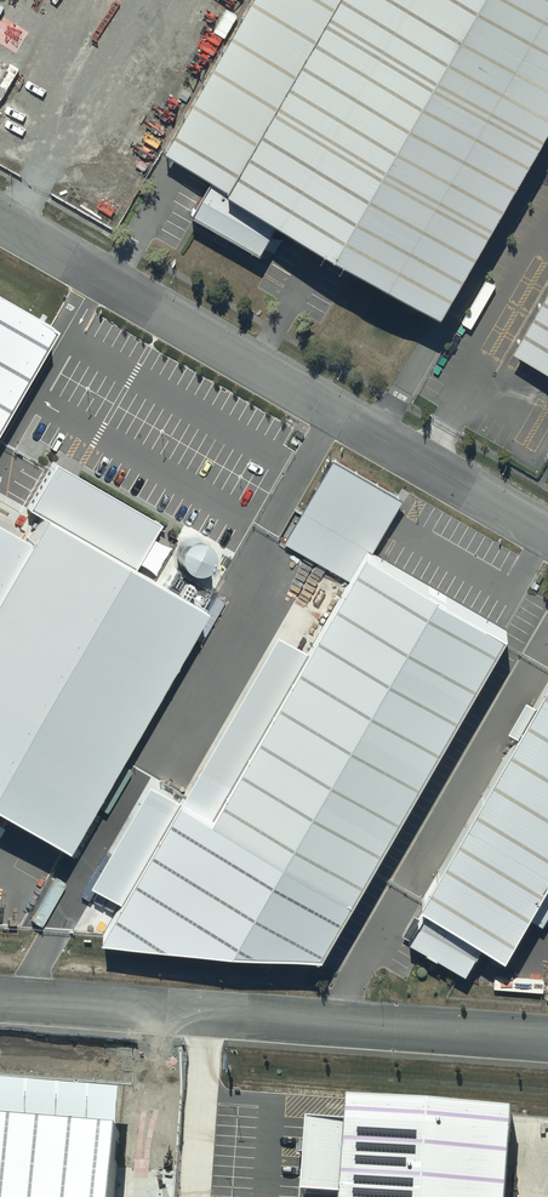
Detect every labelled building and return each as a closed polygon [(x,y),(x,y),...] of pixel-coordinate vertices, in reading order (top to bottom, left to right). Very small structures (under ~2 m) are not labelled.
[(157,151),(434,312),(547,117),(547,0),(245,0),(157,151)] [(506,354),(547,379),(547,283),(506,354)] [(40,316),(0,292),(0,384),(40,316)] [(402,500),(334,461),(284,548),(334,577),(121,945),(320,961),(510,632),(371,553),(402,500)] [(43,519),(0,593),(0,815),(65,853),(204,612),(43,519)] [(538,677),(391,934),(452,969),(468,941),(502,960),(546,883),(547,884),(547,683),(538,677)] [(332,1196),(504,1196),(513,1114),(343,1096),(332,1196)] [(0,1109),(0,1196),(107,1196),(113,1119),(0,1109)]
